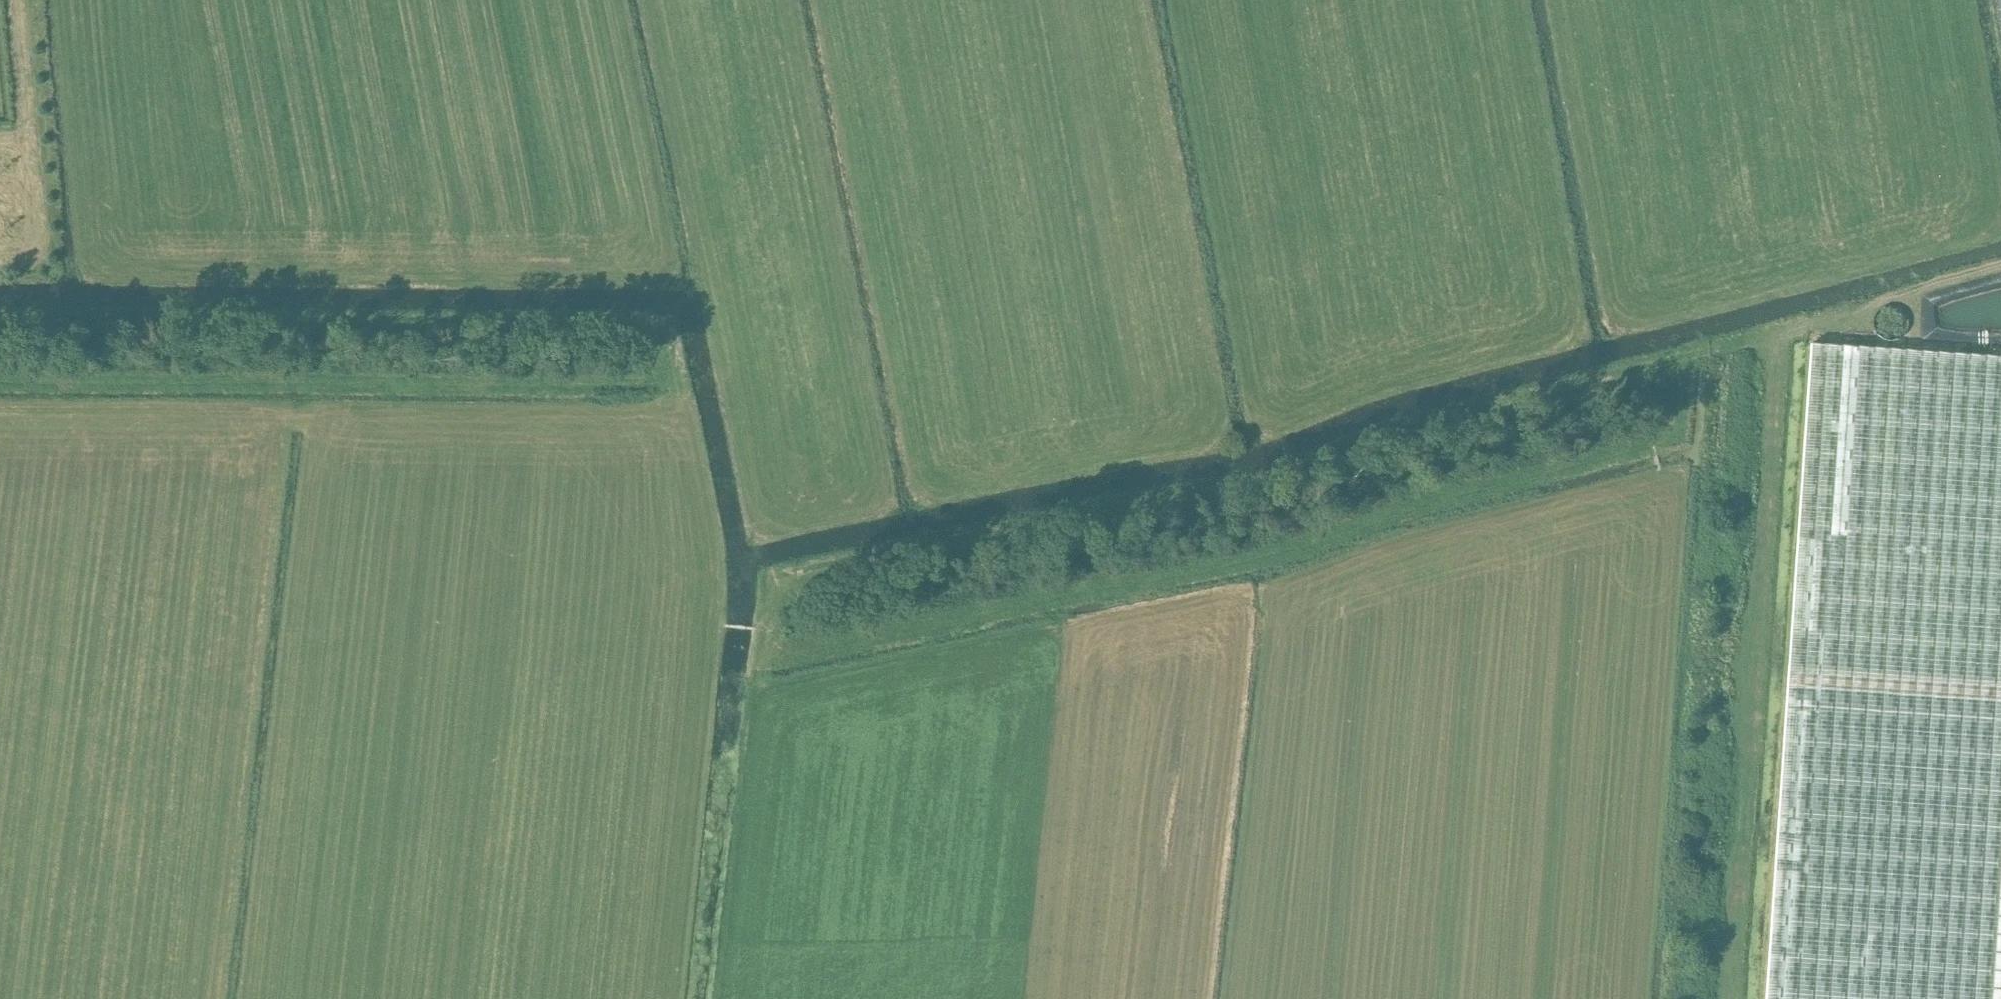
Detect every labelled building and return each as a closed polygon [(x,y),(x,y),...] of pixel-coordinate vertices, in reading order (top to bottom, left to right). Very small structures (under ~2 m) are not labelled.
[(1812,344),(1767,998),(2000,998),(2000,357),(1812,344)]
